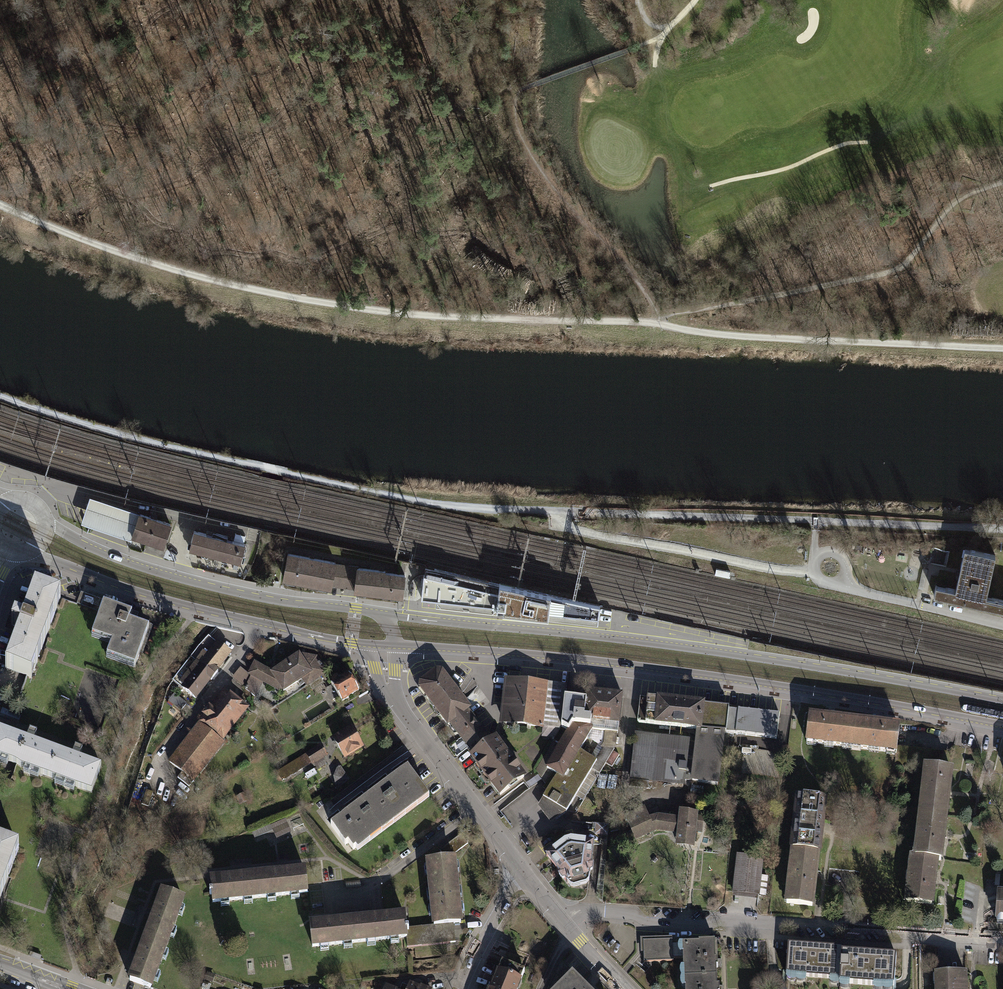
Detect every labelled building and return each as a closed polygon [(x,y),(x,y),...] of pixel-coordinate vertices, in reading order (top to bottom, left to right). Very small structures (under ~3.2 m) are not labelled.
[(132,535),(140,511),(89,495),(80,522),(131,538),(132,535)] [(165,545),(172,521),(140,511),(132,535),(165,545)] [(241,561),(246,544),(195,530),(190,548),(241,561)] [(987,597),(996,556),(965,549),(960,572),(956,590),(936,586),(933,598),(1002,614),(1002,600),(987,597)] [(336,561),(284,552),(279,578),(331,588),(332,585),(336,561)] [(354,565),(336,561),(332,585),(350,588),(354,565)] [(403,573),(354,565),(350,588),(400,596),(403,573)] [(421,598),(437,600),(497,608),(500,608),(504,609),(549,614),(598,620),(600,608),(426,568),(424,575),(421,598)] [(59,597),(33,587),(20,620),(13,617),(10,625),(19,629),(5,666),(29,676),(59,597)] [(497,612),(497,608),(437,600),(437,605),(497,612)] [(134,617),(106,607),(95,639),(114,645),(109,660),(137,670),(150,631),(131,625),(134,617)] [(549,614),(504,609),(503,615),(548,620),(548,619),(598,625),(598,620),(549,614)] [(208,637),(192,658),(216,676),(218,674),(220,671),(219,671),(232,655),(208,637)] [(272,672),(256,663),(249,674),(241,667),(232,677),(257,698),(263,683),(280,692),(283,691),(284,693),(303,681),(307,688),(328,674),(317,657),(300,653),(272,672)] [(214,679),(216,676),(192,658),(174,682),(197,699),(211,681),(212,682),(214,679)] [(441,669),(415,689),(461,748),(499,796),(525,776),(497,740),(459,692),(441,669)] [(359,693),(349,675),(332,684),(342,702),(359,693)] [(581,752),(591,731),(618,734),(622,707),(624,693),(598,690),(582,688),(580,701),(565,699),(567,686),(531,682),(505,678),(499,724),(542,730),(541,737),(555,739),(539,765),(556,775),(538,807),(550,823),(566,812),(596,761),(581,752)] [(226,690),(169,762),(194,782),(225,743),(223,741),(250,708),(226,690)] [(681,702),(641,697),(638,723),(699,731),(692,784),(719,787),(729,708),(681,702)] [(779,715),(737,710),(735,735),(777,739),(779,715)] [(842,720),(811,717),(808,743),(897,753),(900,727),(884,725),(842,720)] [(0,729),(0,758),(92,792),(102,766),(79,758),(17,735),(0,729)] [(363,750),(354,733),(334,743),(344,761),(363,750)] [(689,744),(637,737),(631,779),(684,786),(689,744)] [(285,782),(329,761),(323,747),(279,768),(285,782)] [(426,794),(406,768),(392,779),(371,795),(346,814),(331,825),(352,852),(426,794)] [(926,768),(915,859),(941,862),(945,862),(948,837),(953,795),(956,771),(926,768)] [(338,787),(350,782),(345,770),(333,776),(338,787)] [(827,801),(798,798),(787,903),(816,906),(819,878),(824,829),(827,801)] [(650,816),(648,814),(628,822),(635,840),(655,832),(676,834),(675,846),(696,848),(700,812),(680,810),(679,819),(650,816)] [(272,825),(278,840),(293,835),(287,819),(272,825)] [(564,842),(546,857),(571,889),(588,884),(590,874),(593,872),(594,843),(573,840),(564,842)] [(0,843),(0,899),(18,849),(0,843)] [(766,859),(739,855),(733,896),(760,899),(766,859)] [(456,858),(425,861),(431,924),(431,927),(454,925),(462,924),(456,858)] [(939,881),(941,862),(915,859),(911,858),(905,903),(935,907),(939,881)] [(231,879),(210,881),(211,904),(306,899),(305,875),(283,876),(231,879)] [(163,894),(155,917),(138,960),(131,981),(153,988),(156,988),(188,903),(163,894)] [(331,923),(310,925),(312,951),(408,942),(405,916),(379,918),(331,923)] [(409,945),(455,941),(454,932),(454,925),(431,927),(431,924),(407,926),(409,945)] [(644,941),(645,961),(687,958),(689,988),(724,988),(723,960),(722,937),(644,941)] [(790,950),(788,977),(847,982),(846,987),(872,988),(899,988),(901,963),(875,961),(846,959),(846,953),(821,951),(790,950)] [(505,963),(494,988),(524,988),(530,973),(505,963)] [(938,977),(938,988),(971,988),(971,977),(938,977)] [(572,978),(561,988),(582,988),(572,978)]
